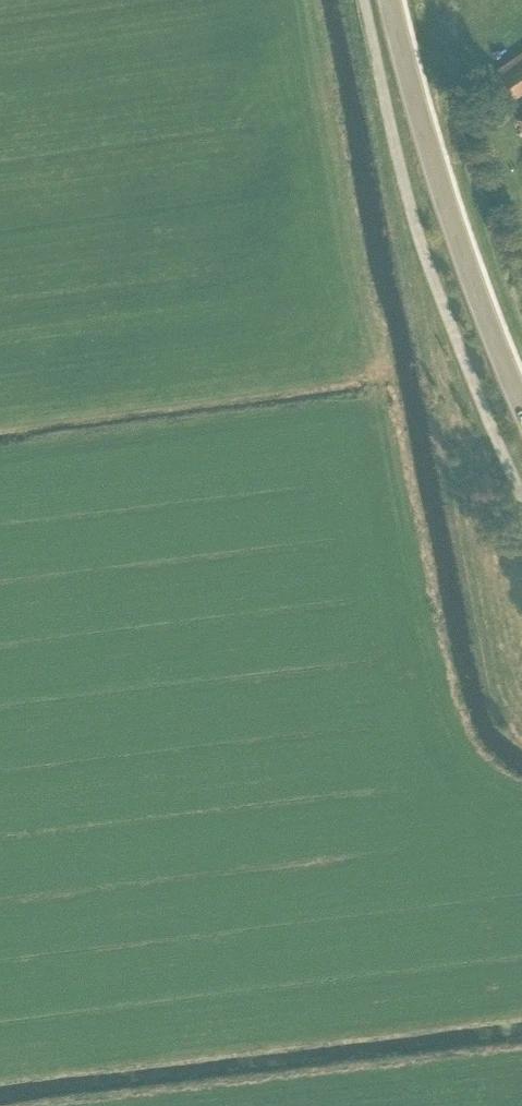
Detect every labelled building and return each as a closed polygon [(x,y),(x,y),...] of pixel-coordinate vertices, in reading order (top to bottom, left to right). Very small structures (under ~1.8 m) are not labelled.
[(494,71),(513,100),(521,94),(521,53),(494,71)]
